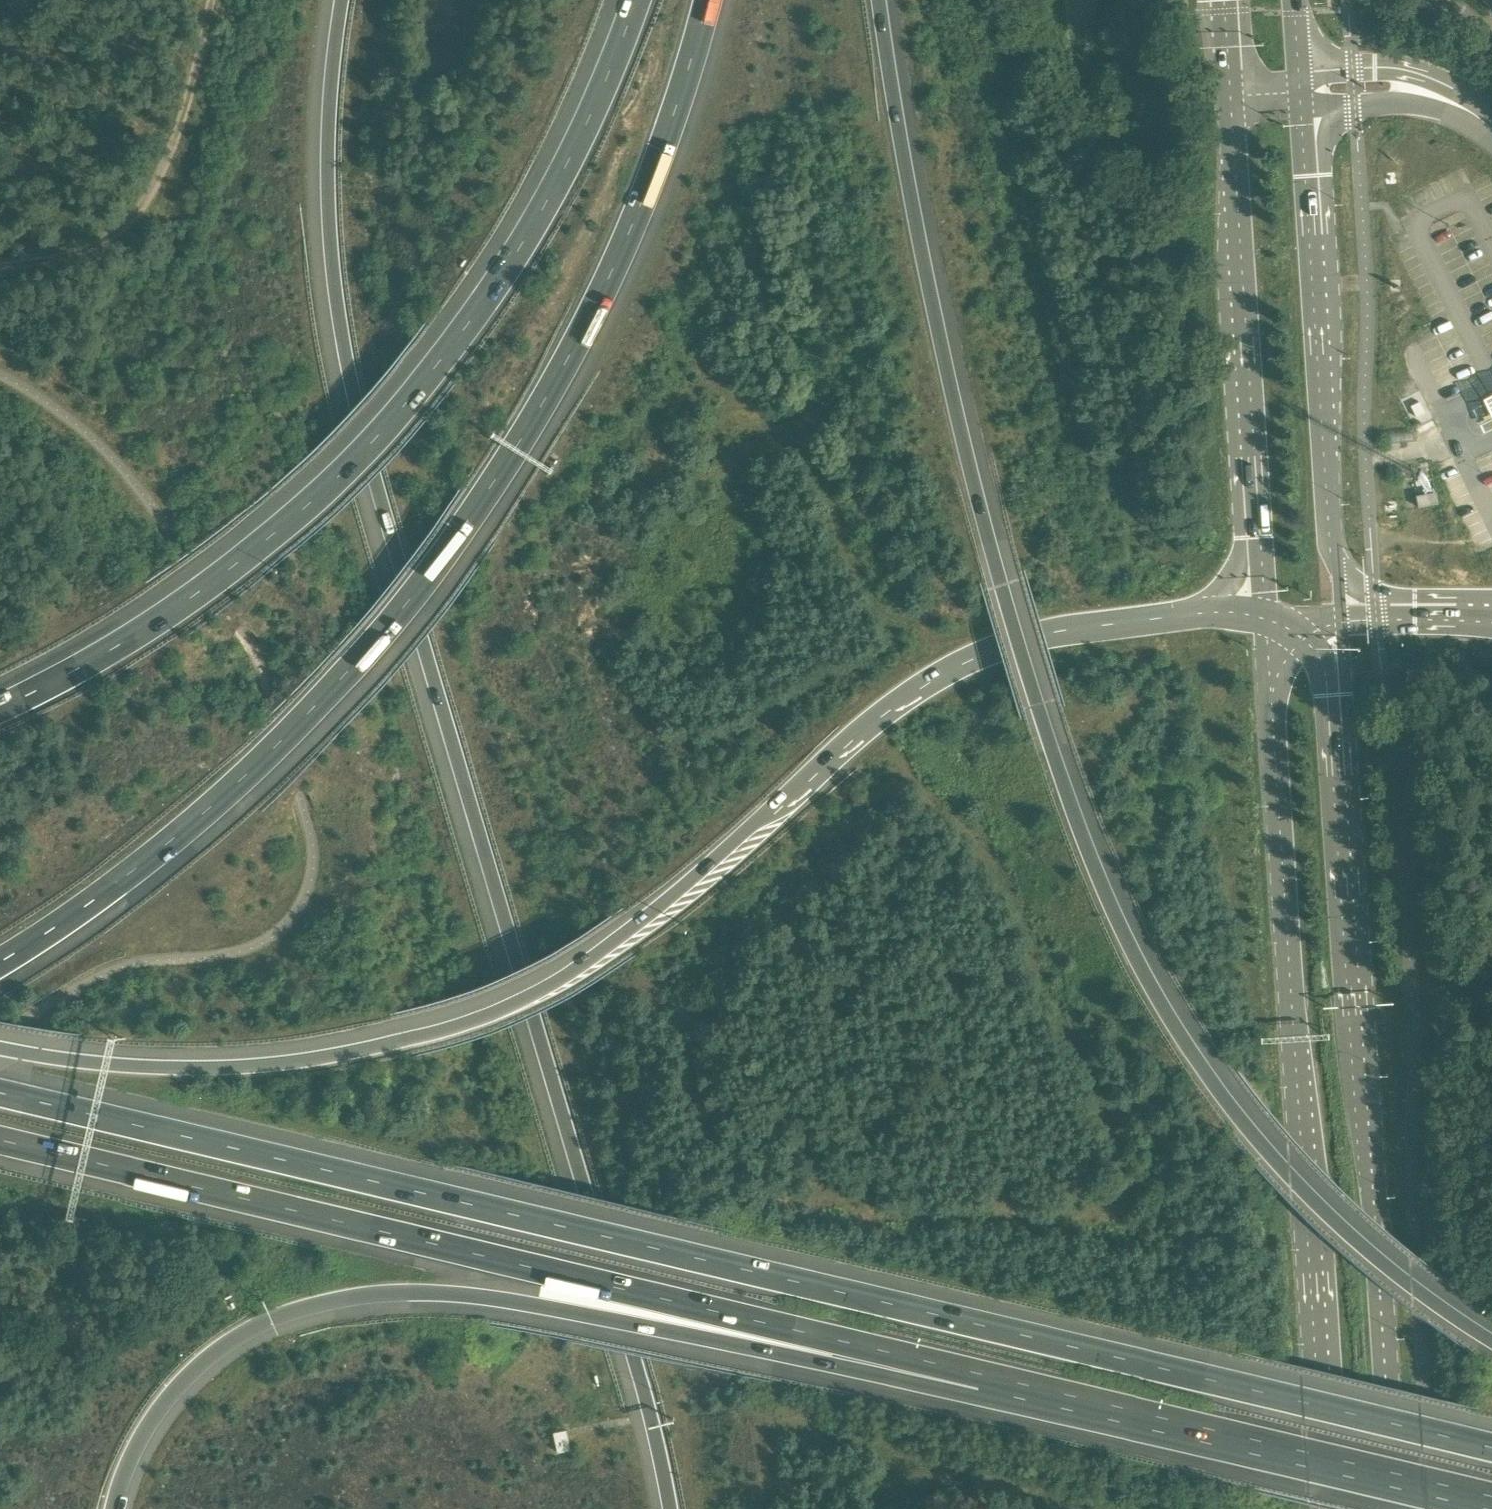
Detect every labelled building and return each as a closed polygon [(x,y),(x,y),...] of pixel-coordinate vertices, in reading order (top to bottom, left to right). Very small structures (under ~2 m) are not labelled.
[(1482,396),(1491,418),(1491,391),(1482,396)] [(1418,507),(1423,506),(1438,503),(1435,491),(1416,496),(1418,507)] [(557,1428),(559,1449),(575,1447),(573,1426),(557,1428)]
